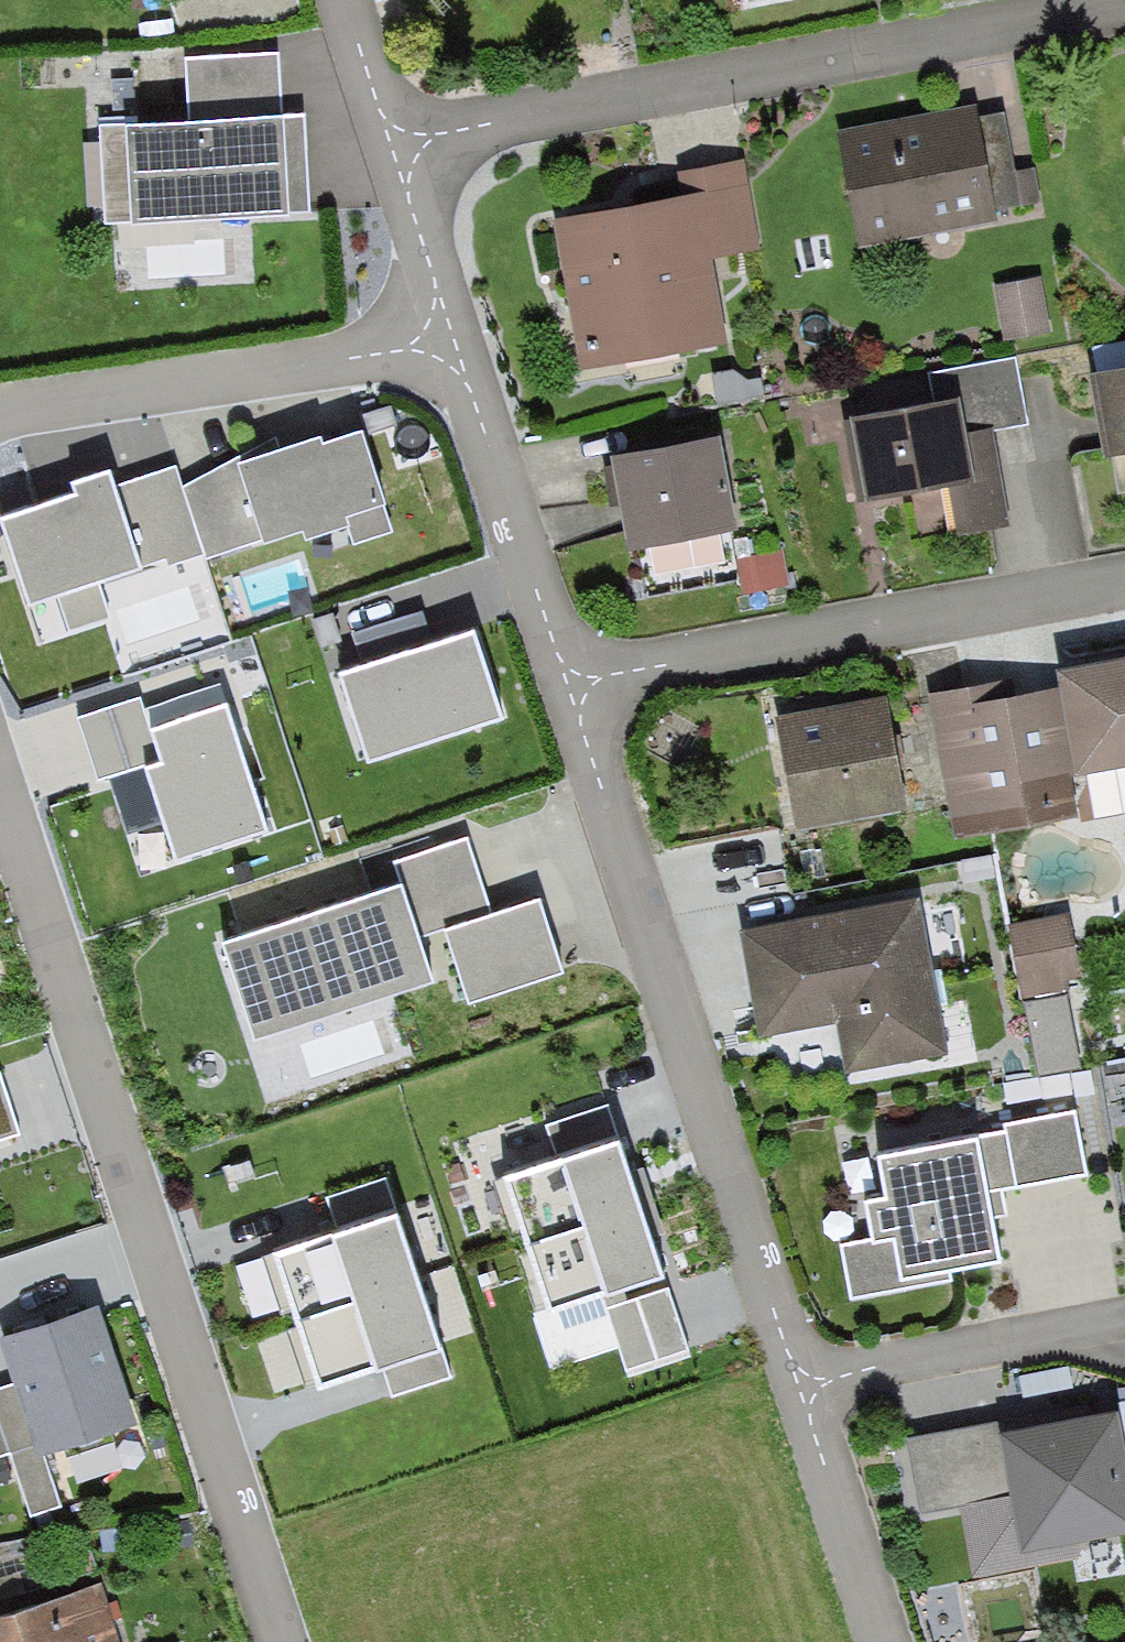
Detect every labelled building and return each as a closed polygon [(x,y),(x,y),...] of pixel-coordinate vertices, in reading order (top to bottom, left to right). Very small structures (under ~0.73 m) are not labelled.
[(188,127),(101,132),(106,230),(308,220),(303,121),(281,122),(278,60),(185,64),(188,127)] [(978,107),(839,132),(859,248),(1000,224),(998,214),(981,121),(978,107)] [(1004,116),(981,121),(998,214),(1040,205),(1032,166),(1015,169),(1004,116)] [(577,369),(726,346),(711,252),(760,244),(746,159),(673,170),(677,201),(633,208),(554,220),(577,369)] [(994,286),(1002,340),(1050,332),(1041,278),(994,286)] [(1013,530),(994,432),(1028,426),(1016,361),(930,378),(935,406),(853,422),(870,506),(947,491),(956,541),(1013,530)] [(1089,377),(1103,458),(1112,456),(1119,494),(1124,493),(1124,371),(1089,377)] [(392,407),(364,416),(370,436),(398,428),(392,407)] [(280,451),(275,437),(181,487),(203,553),(205,559),(259,541),(261,548),(300,535),(303,544),(344,531),(350,548),(396,533),(363,430),(323,443),(321,437),(280,451)] [(722,442),(615,459),(630,553),(737,536),(722,442)] [(75,496),(0,521),(28,604),(56,595),(68,630),(108,617),(96,581),(165,559),(167,565),(203,553),(181,487),(174,463),(111,484),(107,472),(71,484),(75,496)] [(782,555),(740,560),(744,592),(786,587),(782,555)] [(498,715),(471,632),(431,645),(340,673),(367,757),(498,715)] [(1055,673),(1058,693),(1073,777),(1124,768),(1124,661),(1055,673)] [(1015,682),(930,696),(956,839),(1078,817),(1073,777),(1058,693),(1018,700),(1015,682)] [(161,761),(110,778),(128,833),(164,821),(176,859),(267,830),(220,684),(144,709),(161,761)] [(98,782),(110,778),(161,761),(144,709),(140,697),(77,716),(98,782)] [(889,701),(779,718),(796,828),(907,811),(896,746),(889,701)] [(464,840),(396,863),(403,887),(222,945),(252,1038),(428,982),(414,937),(442,928),(488,913),(464,840)] [(488,913),(442,928),(466,1001),(560,970),(536,897),(488,913)] [(919,901),(740,931),(758,1042),(837,1029),(845,1077),(946,1060),(919,901)] [(1068,917),(1011,927),(1031,1041),(1087,1031),(1083,1009),(1072,1011),(1067,981),(1079,979),(1068,917)] [(0,1071),(0,1137),(20,1131),(1,1070),(0,1071)] [(976,1136),(879,1153),(886,1193),(865,1197),(872,1231),(840,1237),(850,1294),(951,1276),(950,1269),(1001,1260),(990,1202),(988,1187),(1088,1169),(1076,1105),(1002,1118),(1004,1127),(975,1132),(976,1136)] [(607,1109),(552,1127),(561,1157),(500,1177),(545,1313),(662,1274),(647,1230),(630,1177),(607,1109)] [(383,1179),(327,1198),(339,1234),(334,1236),(273,1255),(316,1388),(374,1369),(381,1367),(388,1390),(448,1370),(440,1346),(437,1347),(393,1210),(383,1179)] [(448,1233),(423,1239),(448,1343),(474,1337),(448,1233)] [(666,1290),(607,1311),(629,1373),(688,1351),(666,1290)] [(98,1311),(37,1331),(0,1343),(15,1387),(38,1458),(45,1456),(136,1426),(98,1311)] [(17,1481),(28,1517),(60,1507),(45,1456),(38,1458),(15,1387),(0,1392),(0,1485),(17,1481)] [(1114,1414),(1060,1425),(1006,1435),(997,1437),(1008,1497),(1020,1554),(1124,1533),(1124,1470),(1114,1414)] [(1004,1423),(909,1440),(922,1512),(1008,1497),(997,1437),(1006,1435),(1004,1423)] [(0,1616),(0,1641),(116,1641),(100,1587),(0,1616)]
